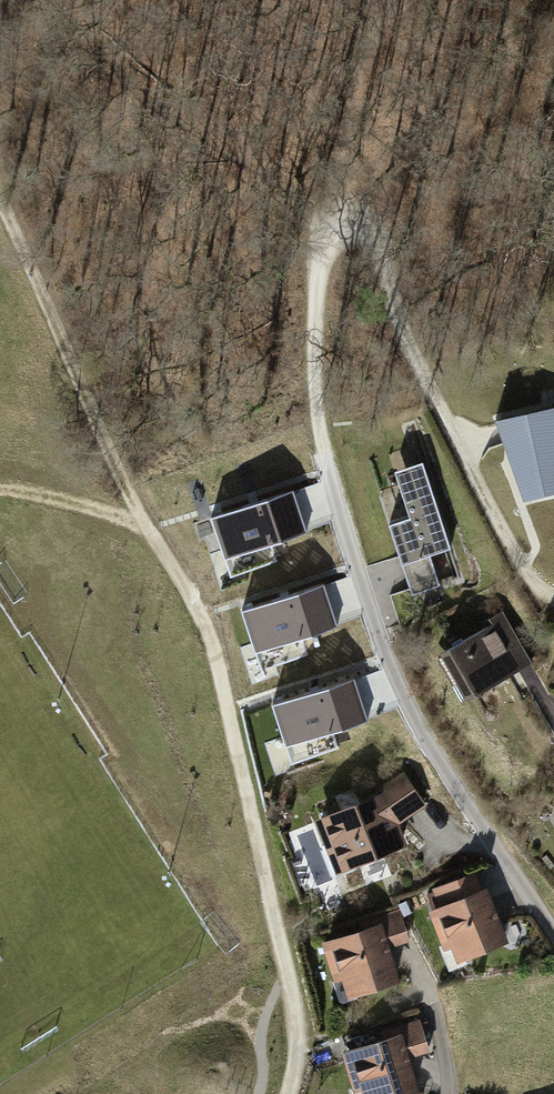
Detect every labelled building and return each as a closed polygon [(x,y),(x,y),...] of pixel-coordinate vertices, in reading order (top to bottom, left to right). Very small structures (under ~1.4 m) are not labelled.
[(498,423),(526,498),(553,492),(553,411),(498,423)] [(403,563),(411,591),(439,583),(429,553),(449,547),(424,457),(396,466),(402,486),(381,492),(389,518),(403,563)] [(227,573),(229,578),(276,562),(271,547),(305,534),(292,491),(209,517),(224,562),(227,573)] [(255,652),(260,670),(307,656),(302,638),(337,627),(323,585),(242,609),(255,652)] [(526,665),(497,612),(436,645),(465,698),(526,665)] [(284,750),(289,766),(338,750),(332,734),(368,721),(354,680),(269,705),(284,750)] [(379,790),(318,814),(338,869),(409,844),(401,822),(426,802),(404,769),(379,790)] [(449,910),(438,914),(458,965),(517,942),(497,890),(492,892),(485,875),(442,892),(449,910)] [(405,915),(329,942),(351,1004),(409,983),(397,950),(415,944),(405,915)] [(350,1053),(364,1093),(424,1093),(427,1093),(416,1058),(431,1053),(423,1029),(350,1053)]
